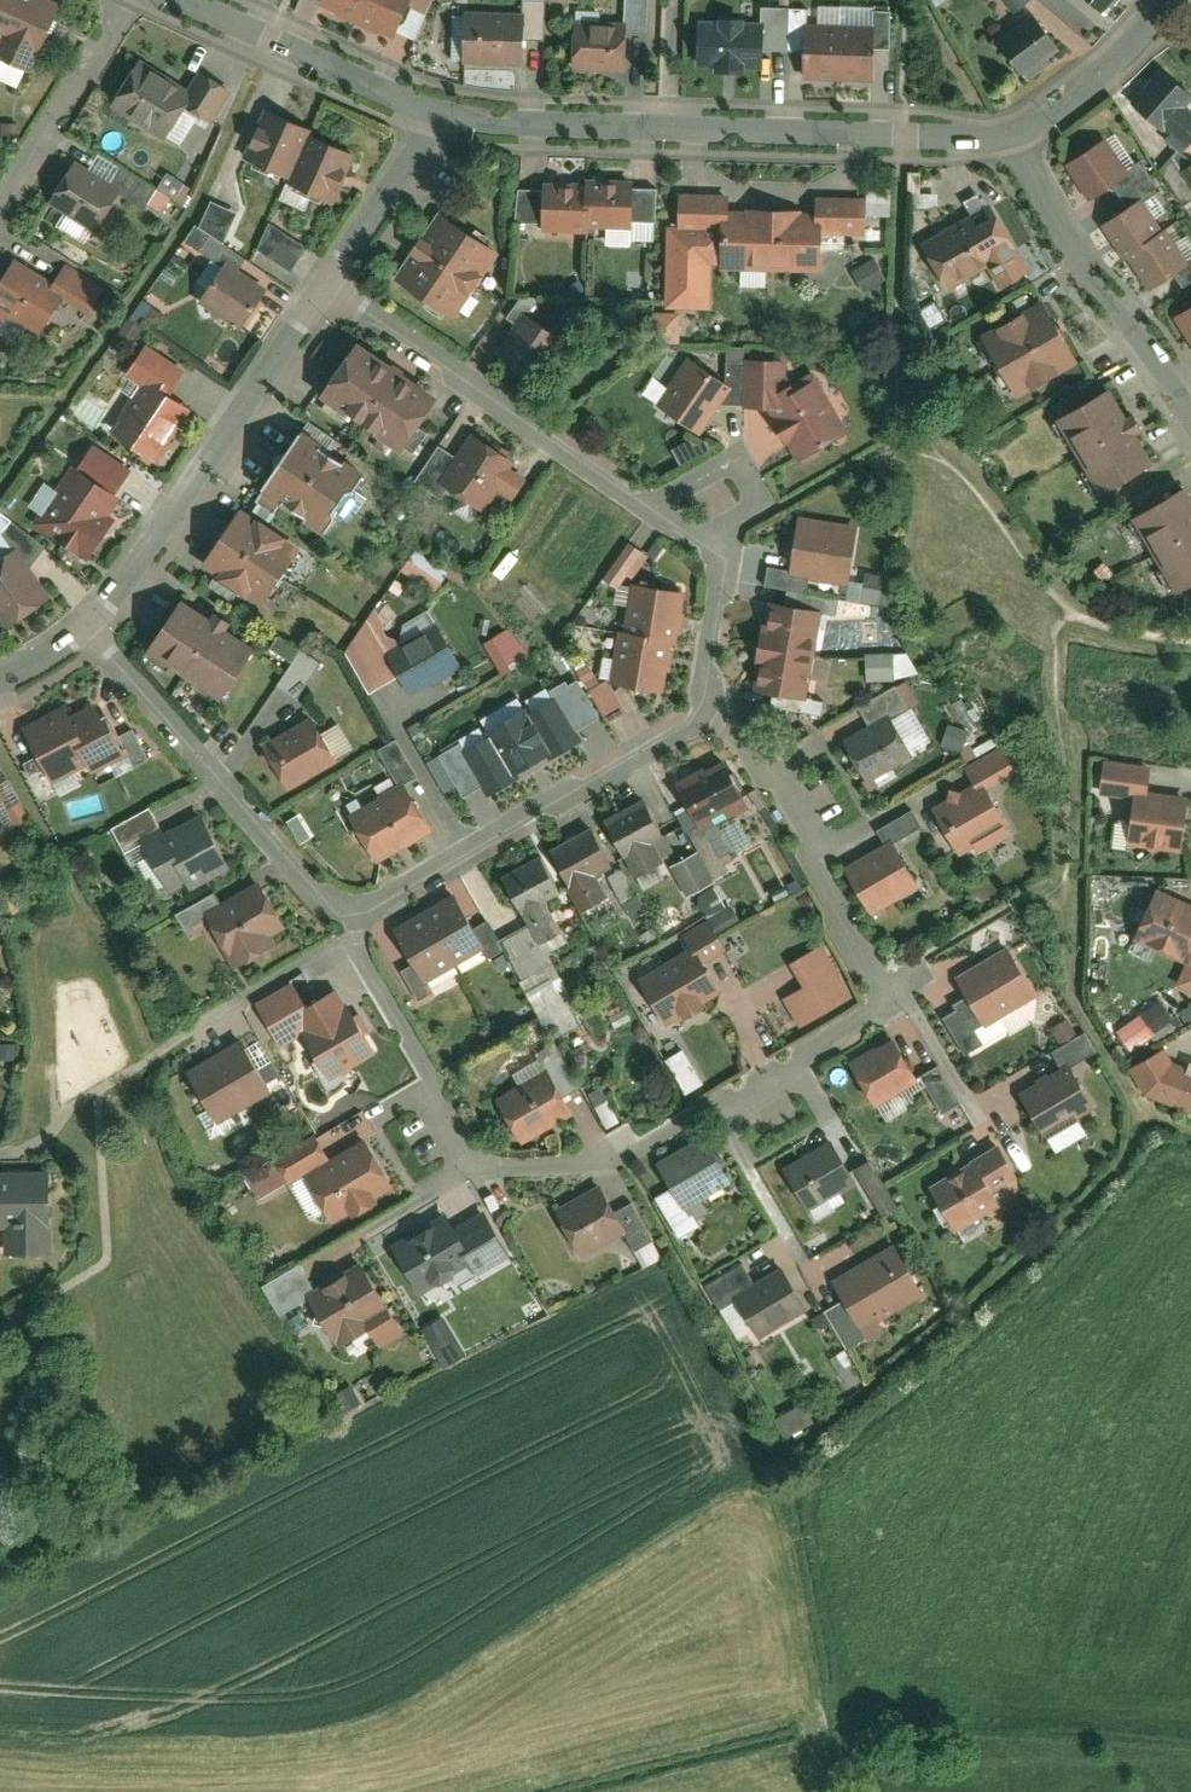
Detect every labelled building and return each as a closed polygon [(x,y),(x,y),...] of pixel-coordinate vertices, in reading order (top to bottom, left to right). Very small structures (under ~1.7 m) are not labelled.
[(29,71),(58,3),(51,0),(0,0),(0,58),(29,71)] [(320,2),(391,32),(404,4),(405,0),(321,0),(320,2)] [(404,4),(424,13),(430,0),(405,0),(404,4)] [(517,36),(542,36),(542,0),(517,0),(517,10),(517,36)] [(622,28),(645,29),(645,0),(623,0),(622,20),(622,28)] [(1102,9),(1111,0),(1092,0),(1102,9)] [(761,5),(761,18),(760,51),(786,51),(786,44),(787,5),(761,5)] [(787,5),(786,44),(806,44),(807,22),(807,5),(787,5)] [(872,25),(872,46),(889,46),(890,8),(873,7),(872,25)] [(462,61),(517,61),(517,36),(517,10),(462,10),(462,61)] [(719,17),(699,16),(698,61),(715,62),(715,68),(743,69),(743,63),(760,63),(760,51),(761,18),(745,17),(745,14),(719,13),(719,17)] [(1031,13),(996,39),(1026,78),(1041,66),(1038,62),(1057,47),(1031,13)] [(573,18),(571,67),(620,69),(622,28),(622,20),(573,18)] [(872,25),(807,22),(806,44),(805,77),(871,79),(872,46),(872,25)] [(139,59),(110,103),(160,137),(183,103),(190,93),(184,89),(139,59)] [(1131,101),(1159,126),(1161,124),(1170,132),(1167,135),(1181,148),(1190,137),(1190,106),(1188,103),(1190,99),(1190,91),(1162,66),(1131,101)] [(196,69),(184,89),(190,93),(183,103),(210,120),(229,90),(196,69)] [(284,166),(305,121),(307,116),(263,95),(239,145),(284,166)] [(326,192),(350,142),(305,121),(284,166),(282,172),(326,192)] [(1105,137),(1064,162),(1085,196),(1110,181),(1126,172),(1123,168),(1105,137)] [(1160,167),(1181,201),(1190,195),(1190,160),(1181,166),(1176,157),(1160,167)] [(1126,172),(1110,181),(1117,193),(1148,174),(1138,158),(1123,168),(1126,172)] [(73,161),(47,201),(92,229),(117,189),(106,182),(73,161)] [(118,164),(106,182),(117,189),(143,206),(155,187),(118,164)] [(1157,189),(1148,174),(1117,193),(1126,208),(1142,198),(1157,189)] [(544,222),(544,228),(587,229),(587,225),(605,225),(604,243),(630,243),(630,238),(631,185),(631,177),(584,177),(584,181),(545,181),(544,187),(544,222)] [(300,207),(305,195),(280,185),(275,197),(300,207)] [(653,186),(631,185),(630,238),(653,238),(653,186)] [(544,222),(544,187),(517,186),(515,221),(544,222)] [(679,191),(678,259),(721,260),(721,267),(819,268),(820,232),(863,232),(863,195),(817,194),(816,210),(801,210),(801,207),(744,206),(744,209),(727,209),(727,192),(679,191)] [(962,200),(969,213),(987,244),(1003,235),(978,191),(962,200)] [(1126,208),(1103,222),(1125,258),(1129,255),(1148,287),(1174,272),(1188,263),(1185,258),(1167,227),(1161,230),(1142,198),(1126,208)] [(209,199),(198,226),(222,243),(236,210),(209,199)] [(496,247),(438,208),(394,273),(452,312),(496,247)] [(987,244),(969,213),(919,241),(945,286),(994,257),(987,244)] [(269,222),(258,248),(290,270),(304,246),(269,222)] [(225,261),(236,268),(244,257),(222,243),(198,226),(195,224),(184,240),(222,265),(225,261)] [(1174,272),(1181,284),(1190,278),(1190,254),(1185,258),(1188,263),(1174,272)] [(0,279),(0,319),(1,320),(7,311),(36,329),(59,293),(61,289),(51,283),(13,259),(0,279)] [(222,265),(199,299),(238,325),(264,287),(236,268),(225,261),(222,265)] [(63,264),(51,283),(61,289),(59,293),(86,311),(100,288),(63,264)] [(766,284),(766,270),(744,270),(744,284),(766,284)] [(506,316),(515,322),(521,312),(525,315),(538,296),(522,294),(506,316)] [(1040,299),(980,332),(1013,391),(1073,357),(1040,299)] [(1190,341),(1190,306),(1175,316),(1190,341)] [(651,310),(650,340),(678,341),(679,310),(651,310)] [(525,315),(521,312),(515,322),(496,350),(537,377),(562,340),(525,315)] [(356,341),(320,392),(397,446),(433,395),(356,341)] [(144,378),(165,392),(181,369),(144,344),(126,372),(141,383),(144,378)] [(764,398),(795,382),(786,375),(786,356),(742,356),(742,362),(741,404),(767,405),(764,398)] [(688,359),(658,403),(701,431),(719,404),(730,386),(720,379),(688,359)] [(741,404),(742,362),(720,362),(720,379),(730,386),(719,404),(741,404)] [(795,382),(764,398),(767,405),(796,458),(843,432),(812,373),(795,382)] [(141,383),(110,427),(154,457),(188,408),(165,392),(144,378),(141,383)] [(1056,417),(1099,488),(1150,457),(1134,430),(1141,426),(1131,410),(1124,414),(1107,387),(1056,417)] [(298,430),(260,486),(321,527),(332,511),(332,505),(343,487),(349,486),(359,471),(298,430)] [(454,456),(438,480),(446,485),(478,507),(493,485),(510,496),(523,476),(508,466),(512,460),(471,432),(454,456)] [(92,444),(76,468),(112,493),(129,469),(92,444)] [(438,480),(454,456),(438,445),(414,480),(438,497),(446,485),(438,480)] [(71,464),(31,522),(86,559),(111,522),(103,517),(117,496),(112,493),(76,468),(71,464)] [(1132,516),(1172,589),(1190,579),(1190,494),(1186,486),(1132,516)] [(240,510),(203,564),(258,600),(294,546),(240,510)] [(790,568),(789,570),(808,574),(844,581),(854,526),(799,516),(790,568)] [(27,569),(43,545),(10,519),(0,530),(0,531),(12,548),(27,569)] [(628,541),(604,577),(617,586),(626,572),(632,576),(647,553),(628,541)] [(0,556),(0,618),(4,624),(46,595),(27,569),(12,548),(0,556)] [(411,548),(397,567),(429,590),(443,571),(411,548)] [(805,591),(808,574),(789,570),(790,568),(767,564),(764,584),(805,591)] [(617,629),(609,682),(662,690),(670,640),(675,640),(683,591),(630,583),(622,630),(617,629)] [(877,601),(878,587),(844,584),(843,598),(877,601)] [(805,591),(802,608),(822,611),(834,614),(837,598),(805,591)] [(181,599),(148,650),(216,694),(249,645),(222,627),(226,620),(211,610),(206,616),(181,599)] [(768,601),(752,688),(772,692),(806,698),(822,611),(802,608),(768,601)] [(365,691),(397,674),(384,650),(366,618),(342,649),(365,691)] [(435,623),(384,650),(397,674),(407,693),(458,666),(435,623)] [(504,624),(478,643),(500,674),(526,656),(504,624)] [(291,664),(299,651),(277,636),(269,649),(291,664)] [(861,653),(862,679),(912,676),(910,650),(861,653)] [(291,664),(276,687),(296,699),(319,663),(299,651),(291,664)] [(548,689),(553,699),(571,731),(597,716),(583,691),(576,679),(567,685),(564,680),(548,689)] [(605,679),(583,691),(597,716),(601,723),(622,711),(605,679)] [(858,704),(870,726),(890,716),(907,707),(895,685),(858,704)] [(806,698),(772,692),(770,706),(820,716),(822,701),(806,698)] [(486,736),(460,750),(480,785),(484,793),(516,776),(513,772),(550,752),(552,755),(577,741),(571,731),(553,699),(525,715),(521,709),(483,730),(486,736)] [(62,707),(24,726),(39,756),(44,767),(50,779),(85,762),(89,770),(124,753),(116,737),(105,713),(98,716),(92,704),(67,716),(62,707)] [(309,716),(263,742),(259,750),(266,763),(274,764),(287,787),(334,761),(309,716)] [(870,726),(846,739),(866,778),(911,755),(890,716),(870,726)] [(131,730),(116,737),(124,753),(131,765),(145,757),(131,730)] [(376,748),(396,784),(401,782),(402,784),(415,776),(394,739),(376,748)] [(480,785),(460,750),(456,743),(437,753),(461,795),(480,785)] [(963,768),(972,784),(982,778),(986,786),(1013,771),(1001,748),(963,768)] [(44,767),(39,756),(25,762),(31,774),(44,767)] [(725,757),(677,783),(702,829),(750,803),(725,757)] [(1135,791),(1147,792),(1150,766),(1105,760),(1100,791),(1135,796),(1135,791)] [(946,799),(933,806),(959,852),(974,843),(977,849),(1008,832),(1005,826),(1008,824),(986,786),(982,778),(972,784),(960,791),(950,791),(946,799)] [(0,782),(0,799),(0,822),(4,829),(26,818),(6,779),(0,782)] [(396,784),(347,812),(375,861),(428,830),(402,784),(401,782),(396,784)] [(1131,823),(1128,841),(1145,843),(1152,851),(1162,846),(1178,848),(1186,798),(1147,792),(1135,791),(1135,796),(1133,805),(1124,813),(1131,823)] [(640,797),(602,818),(634,875),(658,861),(649,846),(663,838),(640,797)] [(139,839),(161,827),(149,805),(107,827),(128,865),(147,855),(139,839)] [(876,829),(884,843),(889,840),(891,842),(919,826),(910,810),(876,829)] [(161,827),(139,839),(147,855),(166,889),(184,879),(188,887),(227,866),(198,813),(163,832),(161,827)] [(593,823),(547,847),(580,908),(603,896),(594,879),(617,867),(593,823)] [(884,843),(844,865),(870,910),(915,885),(891,842),(889,840),(884,843)] [(696,852),(669,866),(684,896),(712,881),(696,852)] [(540,855),(502,874),(528,924),(536,939),(558,928),(545,902),(560,894),(540,855)] [(216,905),(203,912),(207,919),(231,964),(269,944),(265,936),(281,928),(257,883),(216,905)] [(693,893),(703,916),(722,908),(712,885),(693,893)] [(1134,937),(1188,961),(1190,954),(1190,907),(1155,891),(1134,937)] [(449,894),(392,927),(413,963),(422,980),(480,947),(470,930),(449,894)] [(203,912),(216,905),(210,895),(174,914),(184,932),(207,919),(203,912)] [(692,947),(701,962),(723,950),(707,921),(685,933),(692,947)] [(483,922),(470,930),(480,947),(487,958),(500,950),(483,922)] [(536,939),(528,924),(501,939),(522,977),(552,961),(547,952),(566,942),(558,928),(536,939)] [(806,986),(783,998),(799,1025),(850,996),(820,944),(791,960),(806,986)] [(692,947),(640,978),(664,1019),(679,1010),(683,1016),(704,1004),(700,998),(716,988),(701,962),(692,947)] [(1007,948),(958,976),(969,995),(984,1021),(1033,993),(1007,948)] [(1188,961),(1178,985),(1190,991),(1190,954),(1188,961)] [(422,980),(413,963),(400,970),(416,999),(429,992),(422,980)] [(301,1031),(327,1078),(376,1050),(340,987),(303,1007),(290,984),(255,1003),(278,1044),(301,1031)] [(984,1021),(969,995),(953,1004),(956,1008),(942,1016),(963,1053),(982,1042),(973,1027),(984,1021)] [(1152,1003),(1138,1012),(1147,1025),(1161,1016),(1152,1003)] [(1125,1050),(1151,1035),(1139,1014),(1113,1028),(1125,1050)] [(1052,1053),(1062,1070),(1069,1066),(1095,1050),(1085,1033),(1052,1053)] [(891,1037),(850,1061),(874,1102),(916,1078),(891,1037)] [(240,1040),(188,1070),(216,1120),(269,1091),(240,1040)] [(1173,1061),(1164,1047),(1130,1067),(1145,1092),(1190,1110),(1190,1068),(1173,1061)] [(673,1081),(691,1074),(682,1050),(664,1057),(673,1081)] [(545,1070),(560,1095),(578,1085),(559,1053),(542,1063),(545,1070)] [(937,1065),(919,1075),(938,1109),(956,1099),(937,1065)] [(1062,1070),(1021,1094),(1044,1133),(1092,1105),(1069,1066),(1062,1070)] [(545,1070),(496,1097),(520,1140),(570,1112),(560,1095),(545,1070)] [(365,1108),(323,1131),(335,1151),(377,1128),(365,1108)] [(301,1173),(327,1158),(314,1134),(274,1158),(288,1181),(301,1173)] [(702,1137),(659,1163),(674,1188),(686,1208),(729,1182),(702,1137)] [(327,1158),(301,1173),(329,1220),(347,1210),(350,1214),(374,1201),(371,1195),(390,1184),(362,1138),(327,1158)] [(829,1142),(785,1168),(808,1209),(852,1183),(829,1142)] [(997,1144),(930,1185),(956,1228),(997,1203),(990,1191),(1016,1175),(997,1144)] [(867,1160),(853,1169),(880,1214),(895,1205),(867,1160)] [(3,1226),(4,1251),(48,1250),(47,1172),(0,1173),(0,1226),(3,1226)] [(599,1186),(555,1208),(580,1256),(624,1233),(612,1210),(599,1186)] [(686,1208),(674,1188),(656,1198),(678,1235),(696,1224),(686,1208)] [(628,1201),(612,1210),(624,1233),(632,1248),(649,1239),(628,1201)] [(484,1214),(454,1230),(473,1265),(475,1269),(505,1253),(484,1214)] [(448,1217),(393,1246),(418,1294),(473,1265),(454,1230),(448,1217)] [(893,1248),(832,1281),(843,1300),(865,1339),(881,1330),(874,1318),(918,1293),(893,1248)] [(314,1292),(296,1262),(260,1283),(277,1314),(308,1296),(314,1292)] [(737,1297),(753,1288),(739,1265),(704,1286),(717,1309),(737,1297)] [(314,1292),(308,1296),(316,1309),(312,1322),(325,1326),(335,1343),(366,1325),(377,1344),(398,1331),(360,1266),(314,1292)] [(753,1288),(737,1297),(759,1336),(805,1310),(782,1271),(753,1288)] [(865,1339),(843,1300),(825,1310),(847,1349),(865,1339)] [(439,1365),(462,1352),(440,1314),(417,1327),(439,1365)]
